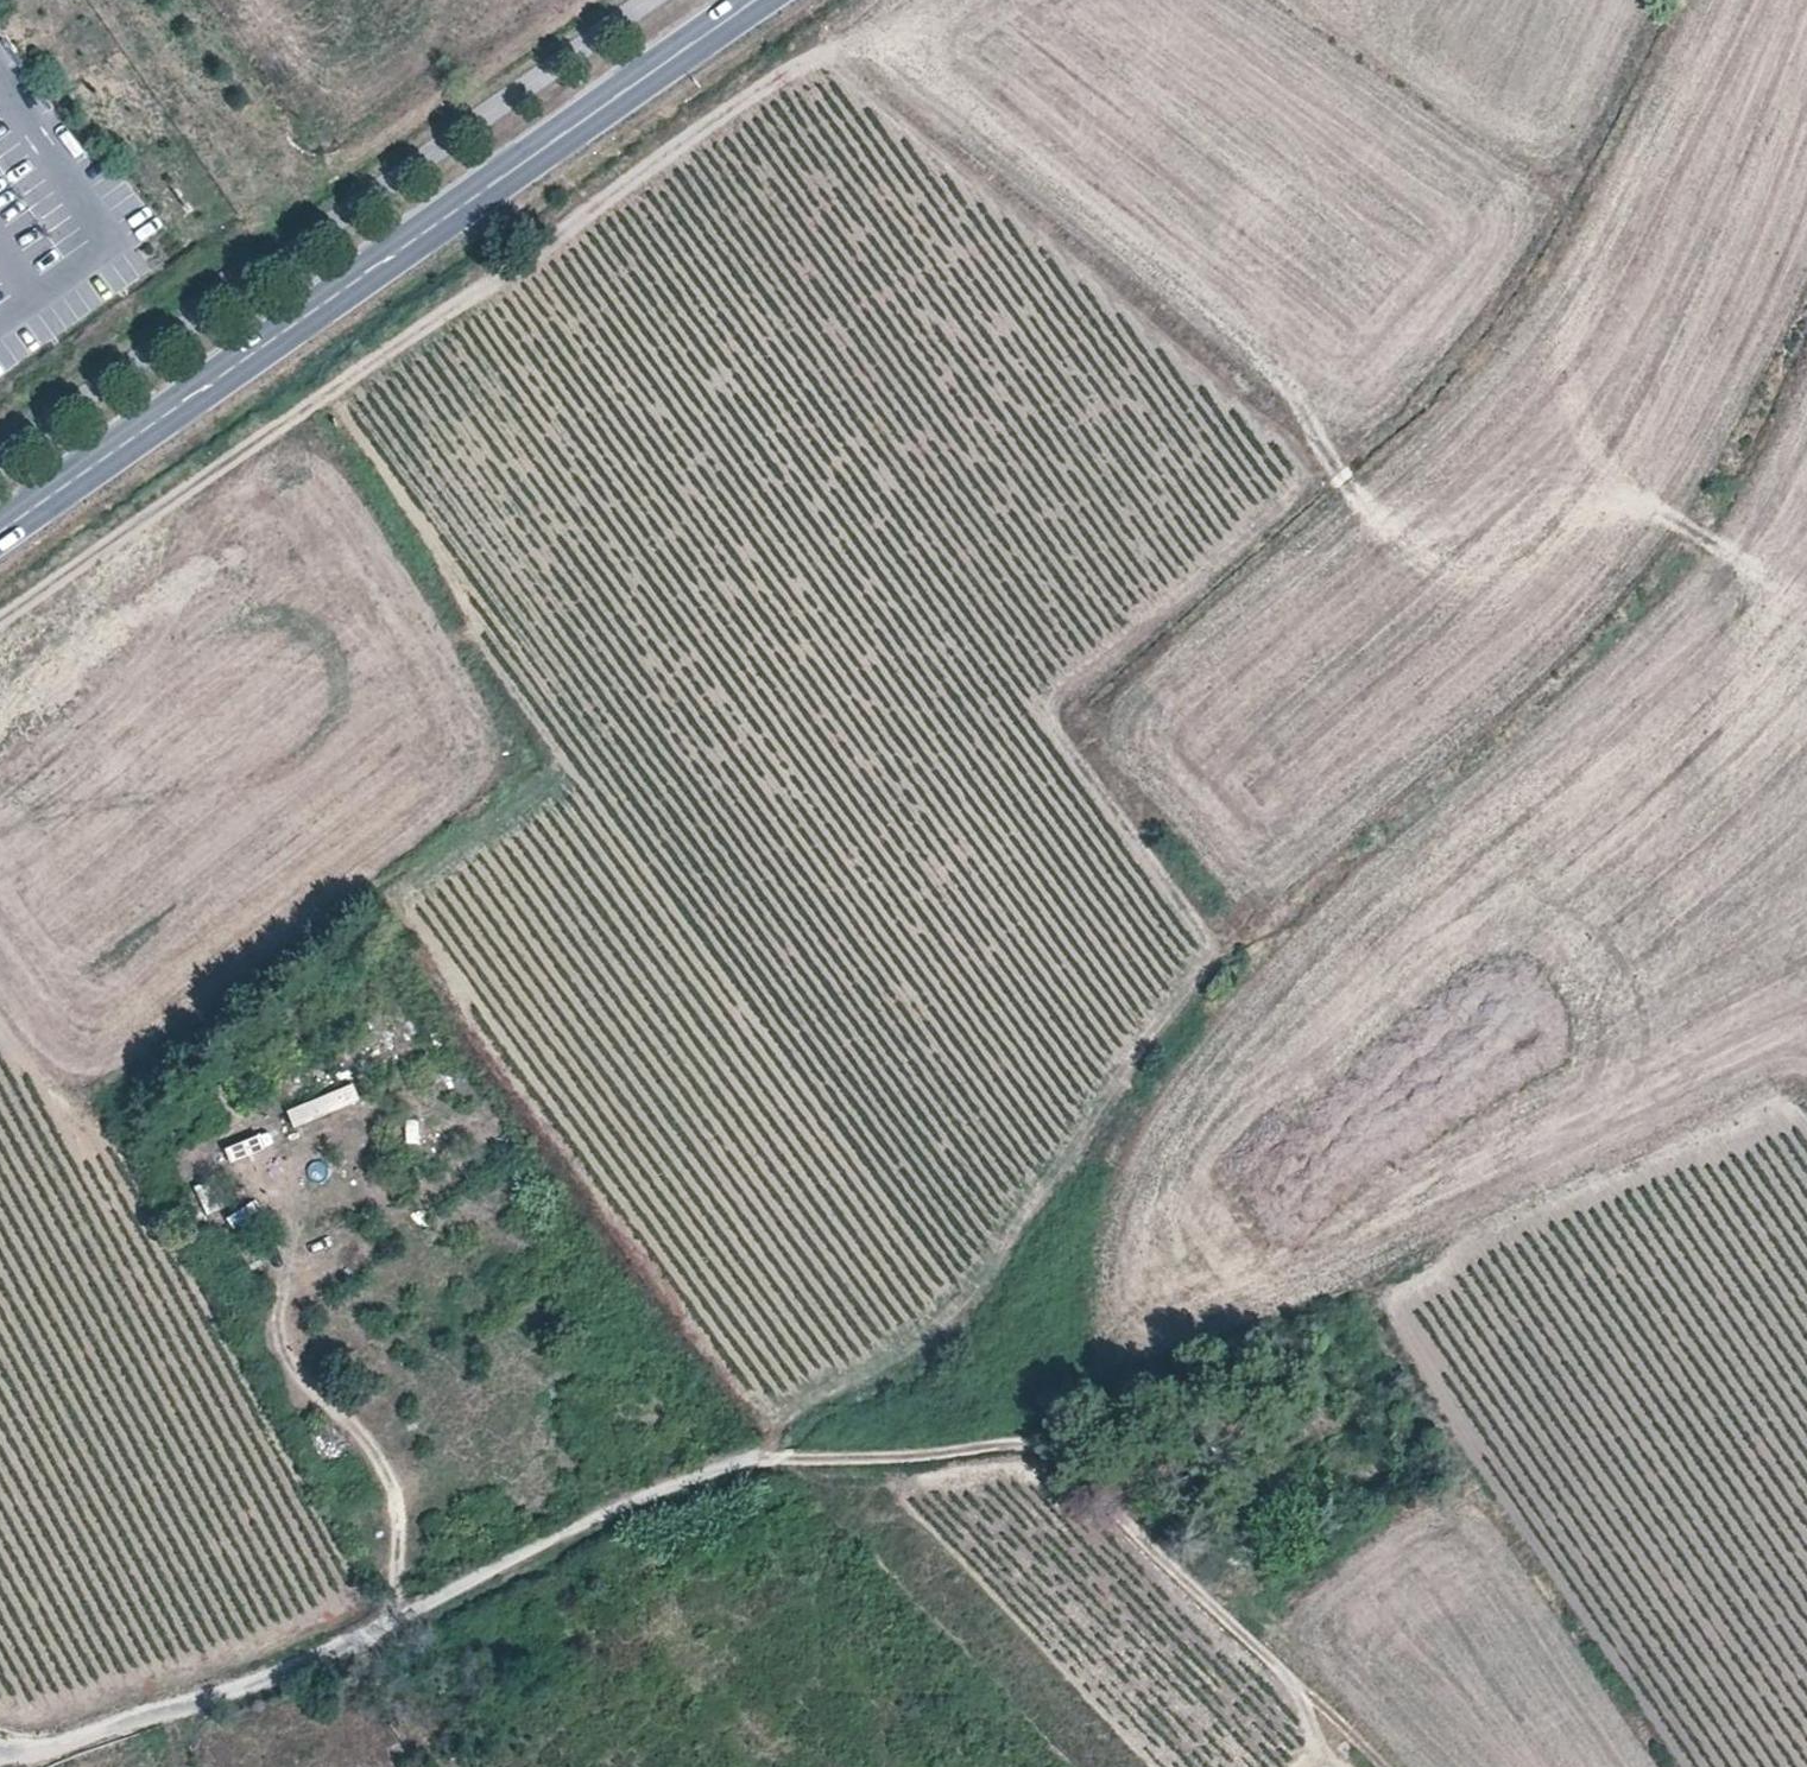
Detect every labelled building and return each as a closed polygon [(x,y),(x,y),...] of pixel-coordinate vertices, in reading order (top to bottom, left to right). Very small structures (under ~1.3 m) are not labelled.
[(353,1084),(286,1106),(292,1124),(359,1103),(353,1084)] [(270,1160),(288,1134),(277,1126),(258,1151),(270,1160)] [(1346,1759),(1354,1753),(1343,1742),(1336,1750),(1346,1759)]
